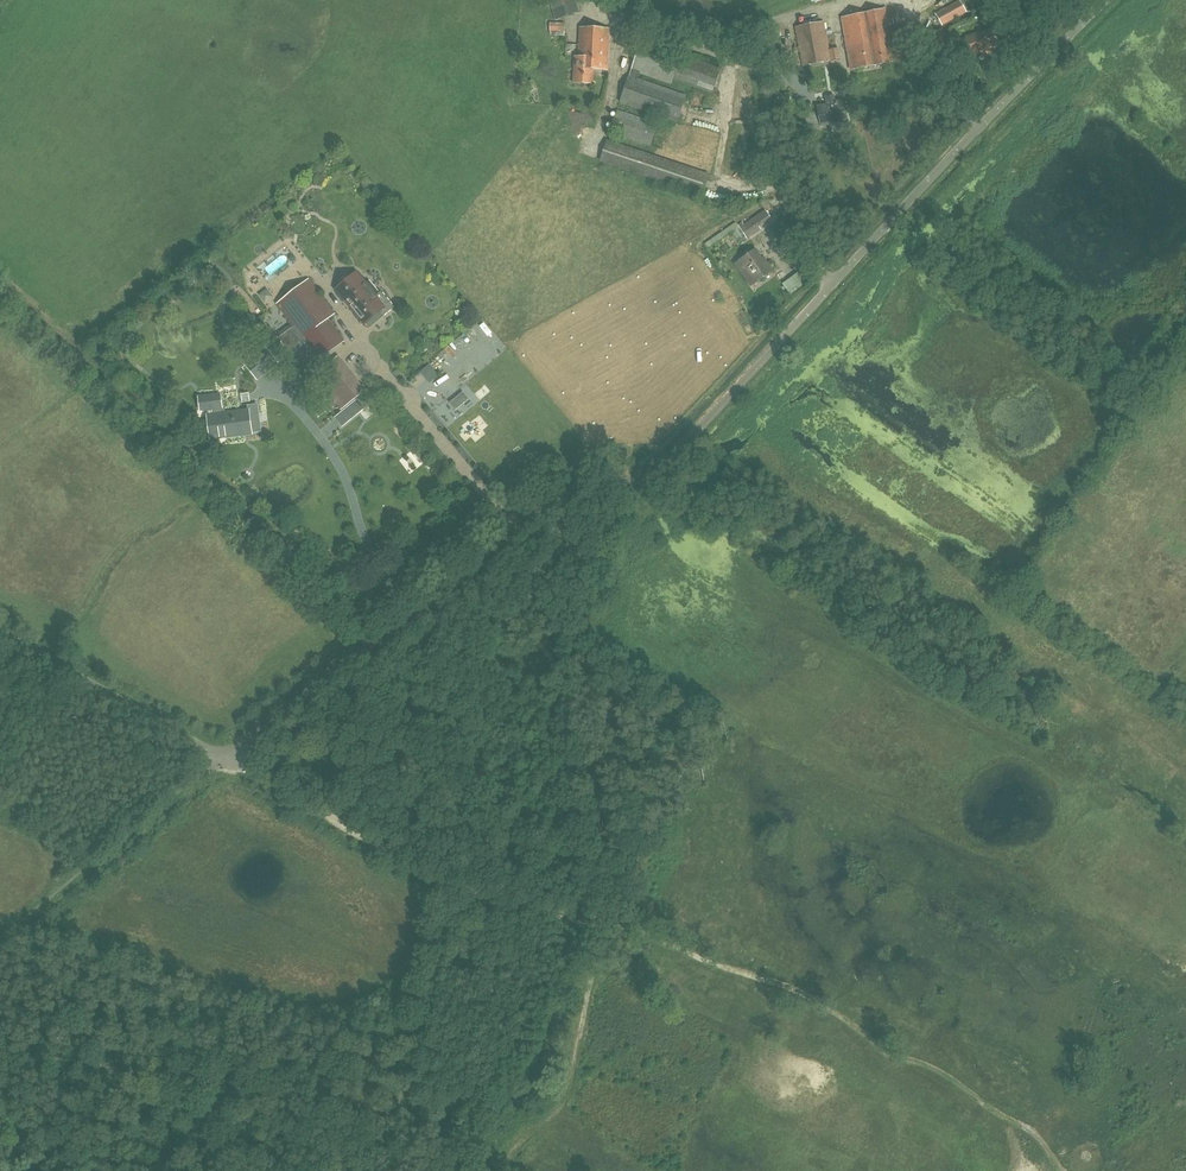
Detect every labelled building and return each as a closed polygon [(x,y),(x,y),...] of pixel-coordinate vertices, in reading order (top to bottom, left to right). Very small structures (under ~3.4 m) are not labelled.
[(579,12),(575,0),(551,0),(550,0),(556,20),(579,12)] [(966,11),(961,1),(936,15),(942,25),(966,11)] [(851,70),(892,62),(883,9),(842,17),(851,70)] [(831,61),(823,21),(796,27),(804,66),(831,61)] [(565,23),(550,23),(550,32),(565,32),(565,23)] [(607,70),(609,28),(580,27),(579,56),(576,56),(575,83),(592,84),(592,69),(607,70)] [(943,28),(931,33),(939,49),(950,44),(943,28)] [(971,55),(998,46),(992,28),(966,37),(971,55)] [(672,83),(673,80),(696,88),(712,93),(721,69),(682,55),(681,56),(642,42),(632,69),(620,102),(677,122),(686,96),(637,79),(639,72),(672,83)] [(524,84),(528,93),(537,88),(532,80),(524,84)] [(778,93),(778,104),(791,104),(790,92),(778,93)] [(844,99),(835,100),(834,94),(825,96),(826,104),(817,106),(820,126),(848,121),(844,99)] [(610,132),(651,146),(658,124),(617,110),(610,132)] [(702,195),(709,175),(607,141),(601,161),(702,195)] [(742,222),(737,225),(740,228),(733,233),(741,244),(762,229),(760,227),(772,218),(765,209),(744,225),(742,222)] [(773,270),(767,262),(765,264),(755,249),(735,264),(741,273),(747,269),(756,281),(773,270)] [(381,289),(375,294),(357,273),(336,290),(364,325),(382,310),(389,319),(399,311),(381,289)] [(285,352),(291,347),(307,370),(332,352),(345,341),(328,319),(336,313),(309,278),(258,317),(285,352)] [(244,364),(256,378),(277,361),(265,346),(244,364)] [(249,410),(223,414),(222,407),(221,394),(199,397),(201,410),(207,409),(211,438),(220,437),(220,435),(226,434),(227,436),(252,433),(249,410)] [(359,398),(336,416),(343,424),(365,407),(359,398)] [(455,398),(450,403),(456,410),(461,406),(455,398)]
